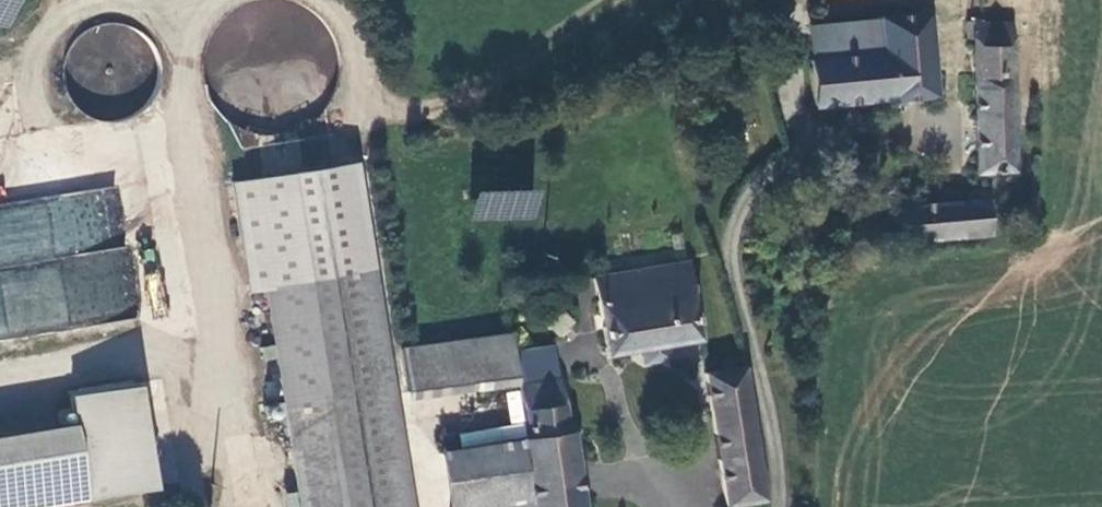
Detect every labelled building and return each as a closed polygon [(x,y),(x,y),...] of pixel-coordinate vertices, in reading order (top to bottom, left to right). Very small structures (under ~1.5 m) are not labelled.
[(14,30),(21,0),(0,0),(0,27),(14,30)] [(880,44),(807,50),(811,100),(881,94),(881,98),(932,94),(924,4),(877,8),(880,44)] [(807,50),(880,44),(877,8),(804,14),(807,50)] [(970,18),(976,171),(1013,169),(1006,17),(970,18)] [(148,109),(143,29),(82,32),(87,113),(148,109)] [(333,158),(390,506),(408,506),(351,155),(333,158)] [(333,158),(231,177),(250,286),(265,284),(285,397),(287,409),(304,506),(390,506),(333,158)] [(138,320),(119,187),(0,203),(0,339),(138,320)] [(539,222),(540,192),(475,190),(474,219),(539,222)] [(898,202),(901,234),(987,226),(985,194),(898,202)] [(694,334),(682,259),(589,274),(601,348),(634,343),(637,357),(664,353),(662,339),(694,334)] [(409,397),(523,379),(520,355),(515,327),(401,345),(409,397)] [(559,349),(520,355),(523,379),(524,389),(564,383),(559,349)] [(760,497),(738,364),(701,370),(723,504),(760,497)] [(69,385),(74,415),(79,439),(0,453),(0,504),(153,477),(135,374),(69,385)] [(524,434),(534,498),(535,506),(583,506),(564,383),(524,389),(531,432),(524,434)] [(285,397),(265,401),(267,413),(287,409),(285,397)] [(74,415),(0,428),(0,453),(79,439),(74,415)] [(534,498),(524,434),(438,447),(448,506),(476,506),(534,498)] [(534,498),(476,506),(535,506),(534,498)]
